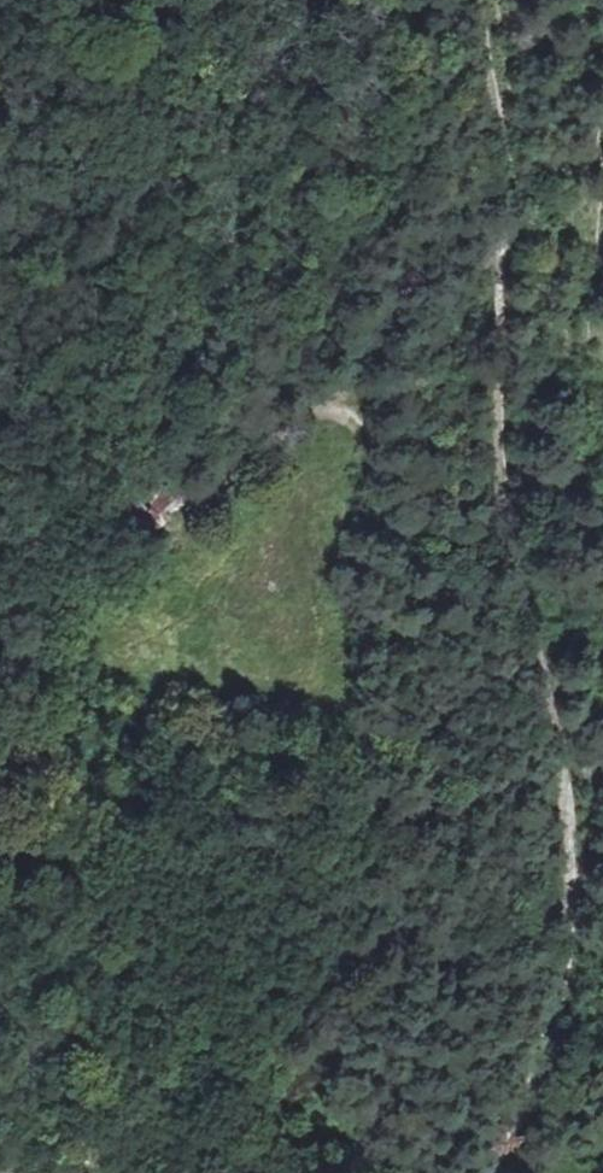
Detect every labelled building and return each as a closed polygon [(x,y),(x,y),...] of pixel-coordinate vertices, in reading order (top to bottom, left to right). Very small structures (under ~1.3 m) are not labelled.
[(161,528),(173,505),(153,495),(142,518),(161,528)]
